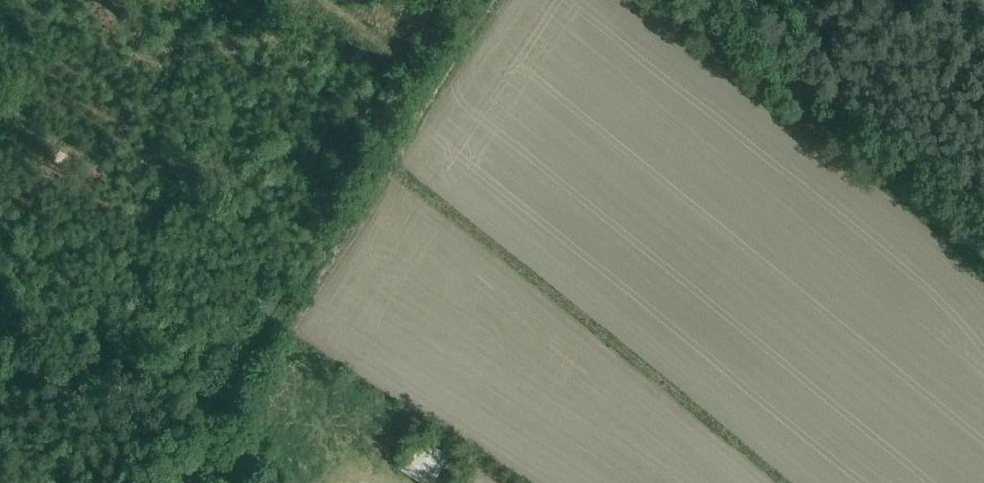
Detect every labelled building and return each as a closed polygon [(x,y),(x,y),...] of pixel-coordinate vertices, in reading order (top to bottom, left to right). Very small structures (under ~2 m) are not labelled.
[(420,441),(402,471),(421,482),(434,482),(449,460),(420,441)]
